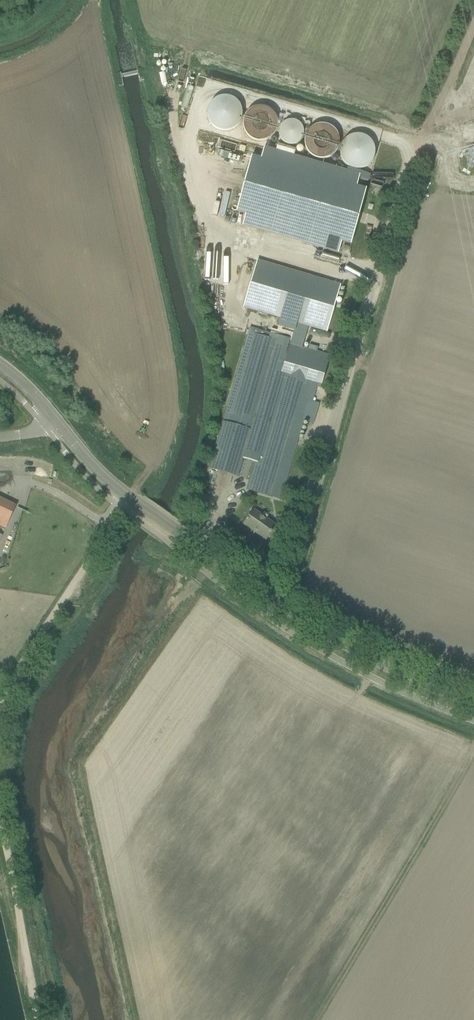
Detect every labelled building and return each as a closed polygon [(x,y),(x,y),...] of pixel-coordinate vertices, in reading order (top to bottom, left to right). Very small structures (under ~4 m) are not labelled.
[(276,105),(245,111),(241,95),(209,101),(216,132),(239,127),(237,120),(246,119),(250,141),(276,136),(275,128),(281,127),(276,105)] [(366,135),(343,138),(335,126),(327,124),(317,125),(310,131),(304,123),(293,120),(283,127),(285,142),(297,145),(305,144),(314,156),(322,157),(321,161),(326,163),(332,158),(339,160),(345,159),(350,166),(360,169),(367,168),(375,162),(377,152),(376,146),(369,136),(366,135)] [(246,215),(243,226),(338,254),(342,243),(350,245),(366,188),(357,186),(360,175),(265,148),(262,159),(252,156),(237,212),(246,215)] [(258,259),(244,307),(281,318),(279,324),(294,329),(291,342),(289,341),(289,344),(290,344),(302,348),(309,326),(327,332),(341,284),(258,259)] [(223,422),(210,469),(238,477),(243,458),(256,462),(250,481),(247,491),(280,501),(283,490),(314,382),(281,373),(290,344),(289,344),(289,341),(291,342),(294,329),(279,324),(277,331),(271,329),(270,334),(249,328),(248,333),(247,338),(223,422)] [(290,344),(281,373),(314,382),(321,384),(330,356),(302,348),(290,344)] [(15,506),(0,498),(0,525),(5,528),(15,506)] [(276,526),(267,519),(253,510),(243,524),(266,540),(276,526)]
